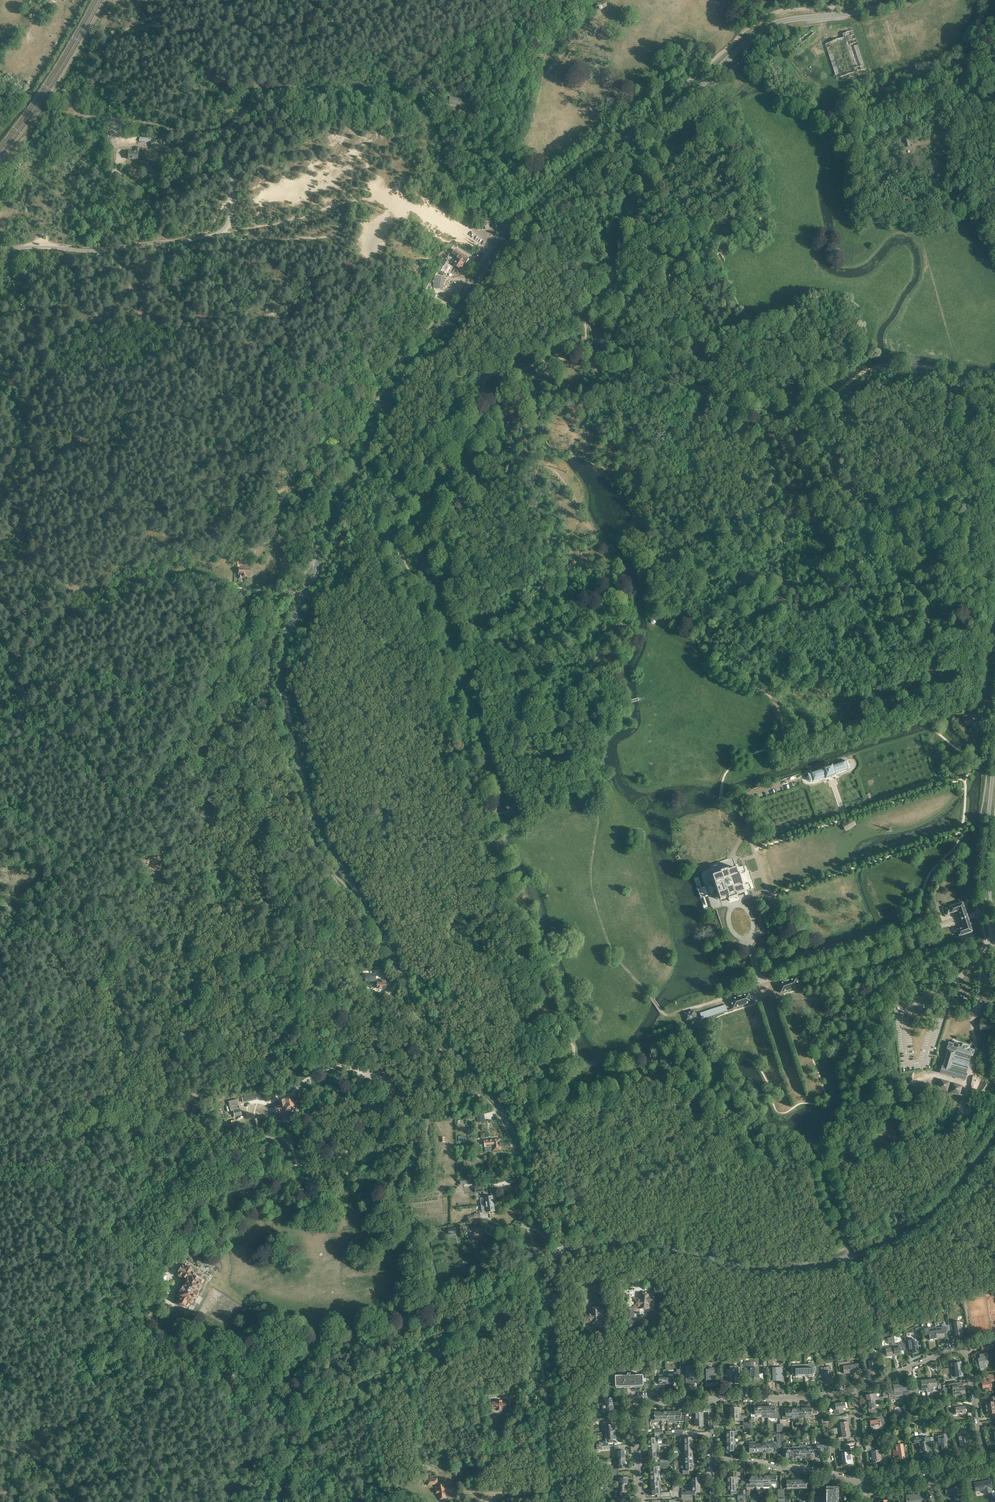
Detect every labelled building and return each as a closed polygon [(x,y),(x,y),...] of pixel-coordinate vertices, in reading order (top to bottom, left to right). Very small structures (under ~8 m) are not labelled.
[(797,49),(797,48),(815,32),(812,29),(784,53),(787,57),(793,51),(794,52),(797,49)] [(850,32),(843,34),(844,38),(825,44),(836,78),(866,69),(855,34),(851,36),(850,32)] [(459,114),(473,116),(474,109),(465,108),(466,100),(461,99),(461,98),(450,97),(449,104),(460,105),(459,114)] [(137,152),(139,152),(139,148),(135,148),(135,151),(129,151),(128,159),(137,160),(137,152)] [(468,259),(455,250),(452,253),(458,257),(453,264),(455,265),(461,269),(465,263),(468,259)] [(428,286),(430,283),(428,282),(426,284),(426,283),(423,287),(422,286),(419,290),(433,300),(436,295),(435,294),(436,292),(434,291),(434,289),(435,288),(443,289),(445,277),(434,276),(433,288),(431,287),(429,290),(428,289),(427,292),(423,289),(424,288),(426,289),(428,286)] [(844,490),(846,493),(850,492),(852,496),(857,493),(855,489),(856,489),(853,485),(844,490)] [(249,569),(244,568),(239,568),(238,574),(239,574),(238,578),(241,578),(241,577),(241,576),(241,575),(242,575),(242,576),(245,577),(245,575),(248,575),(249,569)] [(981,721),(979,715),(964,720),(966,725),(981,721)] [(825,764),(825,767),(823,768),(823,769),(811,773),(808,774),(808,775),(807,776),(807,778),(807,779),(807,780),(808,780),(808,781),(809,781),(810,781),(811,782),(813,781),(825,777),(826,779),(831,777),(837,775),(836,774),(848,770),(848,769),(851,768),(850,767),(851,767),(851,766),(852,765),(852,764),(852,763),(851,763),(851,762),(850,762),(849,762),(848,762),(848,761),(845,761),(833,765),(830,765),(829,762),(825,764)] [(829,781),(814,785),(815,789),(828,786),(829,792),(826,793),(827,794),(832,793),(829,781)] [(852,818),(842,824),(846,831),(856,825),(852,818)] [(737,894),(744,891),(742,885),(743,885),(739,874),(737,868),(729,871),(728,869),(721,872),(721,873),(713,876),(711,877),(710,879),(711,881),(713,882),(715,882),(717,887),(719,893),(719,894),(716,894),(716,896),(716,898),(718,899),(721,899),(729,896),(729,898),(733,897),(737,896),(737,894)] [(961,919),(968,918),(967,916),(966,913),(963,903),(949,907),(945,908),(947,914),(958,911),(960,916),(961,919)] [(968,918),(961,919),(964,927),(957,930),(959,936),(972,931),(968,920),(968,918)] [(368,982),(374,982),(375,975),(372,975),(372,973),(369,973),(369,972),(366,972),(365,980),(368,980),(368,982)] [(778,984),(781,993),(799,987),(796,978),(778,984)] [(379,988),(384,989),(384,987),(386,987),(386,983),(386,981),(385,981),(385,980),(381,980),(379,980),(379,982),(378,982),(378,987),(379,987),(379,988)] [(959,1000),(966,1002),(968,993),(962,991),(959,1000)] [(731,1000),(733,1008),(752,1002),(749,994),(731,1000)] [(727,1011),(727,1010),(725,1005),(700,1013),(702,1019),(717,1014),(727,1011)] [(696,1017),(694,1010),(684,1013),(687,1020),(696,1017)] [(994,1030),(994,1018),(980,1018),(980,1031),(994,1030)] [(266,1040),(274,1051),(286,1042),(278,1031),(266,1040)] [(940,1073),(965,1080),(966,1074),(965,1074),(971,1055),(972,1056),(973,1051),(968,1049),(969,1047),(954,1042),(954,1044),(948,1042),(946,1049),(948,1049),(943,1066),(942,1066),(940,1073)] [(950,1083),(941,1081),(939,1091),(948,1093),(950,1083)] [(962,1087),(953,1085),(950,1094),(959,1097),(962,1087)] [(255,1094),(242,1097),(243,1103),(257,1100),(255,1094)] [(279,1105),(274,1106),(277,1118),(282,1117),(282,1118),(288,1117),(287,1115),(298,1113),(297,1107),(296,1107),(296,1106),(295,1106),(293,1096),(284,1098),(284,1100),(278,1102),(279,1105)] [(238,1099),(228,1101),(230,1111),(233,1111),(234,1117),(241,1115),(238,1099)] [(460,1176),(460,1185),(471,1184),(470,1175),(460,1176)] [(484,1197),(485,1204),(494,1203),(493,1196),(484,1197)] [(494,1203),(485,1204),(486,1207),(485,1207),(485,1205),(481,1205),(482,1212),(486,1212),(485,1208),(486,1208),(487,1212),(495,1211),(494,1203)] [(469,1229),(471,1238),(485,1236),(483,1226),(469,1229)] [(181,1276),(185,1278),(185,1279),(186,1279),(185,1280),(186,1281),(182,1287),(180,1286),(178,1290),(180,1291),(176,1296),(180,1298),(177,1303),(184,1307),(184,1306),(187,1308),(189,1304),(190,1304),(195,1296),(195,1297),(196,1296),(197,1295),(198,1294),(198,1293),(198,1292),(198,1291),(202,1284),(202,1283),(203,1280),(198,1277),(198,1278),(193,1275),(194,1274),(192,1272),(190,1272),(192,1269),(191,1268),(188,1266),(187,1266),(186,1268),(182,1266),(177,1273),(178,1274),(177,1275),(180,1277),(181,1276)] [(649,1295),(647,1294),(646,1293),(644,1293),(643,1294),(641,1294),(640,1299),(634,1299),(633,1306),(640,1307),(640,1308),(648,1309),(649,1302),(652,1302),(652,1296),(649,1296),(649,1295)] [(599,1307),(597,1308),(596,1307),(594,1307),(593,1308),(591,1308),(591,1314),(585,1314),(585,1322),(592,1321),(592,1322),(601,1322),(600,1315),(603,1315),(603,1308),(599,1309),(599,1307)] [(630,1324),(631,1324),(632,1324),(633,1324),(634,1323),(634,1322),(634,1321),(635,1321),(636,1309),(629,1308),(628,1320),(628,1321),(628,1322),(629,1323),(630,1324)] [(963,1328),(963,1322),(958,1323),(957,1319),(950,1321),(952,1330),(955,1330),(956,1338),(963,1336),(961,1328),(963,1328)] [(926,1330),(924,1322),(921,1323),(916,1324),(916,1327),(922,1326),(922,1330),(926,1330)] [(935,1327),(934,1323),(932,1323),(932,1327),(928,1328),(930,1339),(937,1338),(936,1330),(935,1328),(935,1327)] [(935,1328),(937,1338),(942,1337),(942,1338),(944,1338),(944,1337),(944,1336),(947,1335),(946,1326),(935,1328)] [(918,1352),(917,1342),(915,1342),(914,1340),(908,1341),(908,1347),(912,1347),(912,1353),(918,1352)] [(993,1349),(992,1340),(988,1340),(989,1345),(987,1346),(981,1346),(982,1350),(987,1350),(987,1349),(990,1349),(993,1349)] [(893,1348),(894,1355),(901,1354),(900,1351),(904,1350),(903,1343),(895,1344),(895,1347),(893,1348)] [(894,1355),(893,1348),(886,1349),(885,1348),(881,1348),(882,1354),(886,1354),(887,1357),(894,1355)] [(865,1361),(864,1361),(865,1368),(869,1368),(869,1370),(875,1369),(875,1365),(876,1365),(878,1365),(877,1359),(875,1359),(874,1359),(873,1359),(873,1354),(864,1355),(865,1361)] [(979,1365),(980,1368),(986,1367),(985,1364),(988,1364),(987,1354),(980,1355),(980,1358),(978,1358),(979,1365)] [(847,1361),(838,1363),(838,1366),(840,1366),(841,1371),(844,1371),(844,1374),(851,1373),(850,1363),(849,1361),(847,1361)] [(941,1369),(941,1371),(961,1369),(960,1361),(953,1363),(953,1366),(949,1367),(949,1368),(941,1369)] [(750,1373),(750,1378),(758,1378),(758,1368),(753,1368),(753,1362),(746,1362),(746,1373),(750,1373)] [(852,1362),(850,1363),(851,1373),(859,1371),(859,1372),(862,1372),(860,1363),(857,1363),(857,1364),(853,1364),(852,1362)] [(808,1364),(804,1364),(805,1376),(812,1376),(812,1373),(815,1373),(815,1369),(813,1369),(813,1363),(808,1363),(808,1364)] [(804,1364),(792,1365),(793,1374),(797,1374),(797,1376),(805,1376),(804,1364)] [(693,1366),(685,1366),(685,1375),(686,1375),(686,1385),(694,1384),(694,1380),(694,1379),(693,1376),(692,1376),(692,1374),(694,1374),(693,1366)] [(730,1379),(729,1379),(729,1383),(730,1383),(734,1383),(734,1384),(739,1384),(738,1366),(730,1366),(730,1379)] [(831,1366),(821,1368),(821,1370),(822,1377),(825,1376),(826,1382),(832,1381),(831,1377),(834,1377),(833,1371),(832,1371),(831,1366)] [(706,1373),(702,1374),(703,1379),(706,1379),(706,1382),(710,1382),(710,1384),(713,1384),(713,1382),(714,1382),(714,1368),(705,1368),(706,1373)] [(782,1380),(781,1368),(772,1368),(773,1380),(782,1380)] [(961,1369),(941,1371),(942,1375),(951,1373),(952,1378),(962,1376),(961,1369)] [(666,1377),(666,1384),(673,1384),(673,1381),(677,1381),(676,1370),(673,1370),(673,1374),(666,1374),(666,1377)] [(643,1386),(642,1375),(630,1375),(630,1373),(627,1373),(627,1375),(615,1376),(615,1387),(643,1386)] [(993,1374),(983,1376),(984,1383),(982,1383),(983,1388),(987,1387),(988,1391),(992,1390),(991,1387),(991,1382),(994,1381),(993,1374)] [(929,1387),(930,1395),(933,1395),(932,1391),(933,1391),(932,1387),(937,1386),(938,1389),(941,1388),(940,1383),(936,1383),(935,1378),(928,1379),(929,1387)] [(929,1387),(928,1379),(921,1380),(922,1391),(926,1390),(927,1392),(928,1395),(930,1395),(929,1387)] [(907,1382),(900,1384),(902,1399),(905,1398),(905,1393),(915,1391),(914,1385),(908,1386),(907,1382)] [(960,1383),(948,1385),(949,1390),(952,1390),(953,1395),(965,1393),(964,1387),(960,1388),(960,1383)] [(893,1388),(888,1389),(889,1398),(892,1398),(892,1400),(900,1399),(901,1406),(903,1405),(902,1399),(900,1384),(893,1385),(893,1388)] [(876,1393),(866,1395),(867,1402),(877,1400),(879,1400),(888,1399),(887,1392),(882,1393),(883,1397),(879,1397),(878,1397),(876,1397),(876,1393)] [(986,1408),(994,1407),(994,1403),(994,1401),(994,1396),(989,1397),(990,1402),(985,1402),(986,1408)] [(598,1404),(598,1406),(613,1405),(612,1398),(602,1398),(602,1403),(598,1404)] [(877,1400),(867,1402),(868,1410),(871,1409),(872,1413),(876,1412),(875,1405),(879,1404),(879,1403),(883,1402),(887,1401),(887,1399),(882,1400),(879,1400),(877,1400)] [(492,1402),(492,1410),(497,1410),(497,1411),(501,1411),(501,1410),(502,1410),(502,1409),(506,1409),(506,1402),(501,1402),(501,1400),(496,1400),(496,1402),(492,1402)] [(835,1404),(833,1404),(834,1414),(841,1413),(840,1410),(842,1410),(842,1409),(845,1408),(845,1402),(835,1404)] [(965,1409),(965,1406),(961,1406),(961,1405),(959,1405),(959,1404),(952,1405),(952,1408),(953,1408),(954,1413),(959,1413),(959,1415),(966,1414),(966,1411),(966,1409),(965,1409)] [(613,1405),(598,1406),(598,1409),(602,1408),(602,1413),(603,1413),(604,1413),(604,1414),(603,1414),(603,1417),(605,1416),(605,1417),(611,1416),(611,1413),(613,1412),(613,1405)] [(751,1414),(751,1421),(755,1421),(755,1417),(761,1417),(761,1406),(755,1406),(755,1407),(754,1407),(754,1413),(751,1413),(751,1414)] [(768,1406),(768,1414),(777,1414),(776,1406),(774,1406),(768,1406)] [(986,1408),(987,1414),(992,1413),(993,1418),(994,1418),(994,1407),(986,1408)] [(792,1416),(792,1408),(785,1409),(783,1409),(783,1419),(788,1419),(788,1417),(792,1416)] [(805,1408),(805,1418),(805,1416),(811,1416),(811,1414),(818,1414),(819,1420),(822,1420),(821,1412),(818,1412),(818,1408),(811,1408),(805,1408)] [(674,1419),(674,1422),(684,1421),(684,1415),(681,1416),(680,1411),(674,1411),(674,1419)] [(662,1423),(661,1412),(654,1412),(654,1415),(651,1415),(651,1421),(655,1421),(655,1420),(661,1420),(661,1423),(662,1423)] [(873,1426),(873,1429),(878,1429),(878,1426),(881,1425),(880,1423),(884,1423),(884,1419),(882,1419),(881,1416),(875,1417),(875,1420),(870,1421),(871,1427),(873,1426)] [(607,1432),(615,1432),(614,1424),(612,1424),(612,1423),(617,1422),(617,1419),(611,1420),(611,1419),(606,1419),(606,1421),(601,1422),(601,1425),(603,1425),(605,1425),(605,1432),(607,1432)] [(840,1423),(841,1430),(849,1429),(848,1422),(844,1422),(844,1420),(840,1421),(840,1423)] [(841,1430),(839,1430),(840,1437),(839,1437),(840,1441),(848,1439),(847,1437),(850,1436),(849,1429),(841,1430)] [(957,1435),(958,1434),(960,1447),(968,1446),(966,1435),(963,1436),(962,1431),(956,1432),(957,1435)] [(682,1433),(674,1433),(674,1436),(680,1436),(680,1438),(682,1438),(682,1444),(684,1444),(692,1444),(692,1437),(684,1438),(684,1435),(682,1435),(682,1433)] [(935,1436),(936,1445),(939,1445),(941,1444),(941,1449),(947,1448),(946,1441),(947,1441),(946,1433),(941,1434),(941,1435),(935,1436)] [(920,1451),(929,1450),(929,1448),(932,1448),(930,1437),(927,1438),(926,1436),(921,1437),(913,1438),(914,1443),(919,1443),(920,1449),(919,1449),(920,1451)] [(769,1443),(769,1452),(775,1452),(775,1446),(777,1446),(777,1448),(780,1447),(780,1441),(777,1441),(777,1442),(775,1442),(775,1441),(769,1442),(769,1443)] [(894,1456),(897,1455),(896,1454),(898,1454),(899,1459),(905,1458),(903,1444),(895,1445),(895,1441),(892,1442),(894,1456)] [(755,1444),(756,1444),(756,1442),(749,1442),(746,1442),(746,1448),(749,1448),(749,1452),(756,1452),(755,1444)] [(736,1444),(726,1444),(726,1451),(727,1452),(728,1452),(729,1453),(730,1453),(731,1453),(732,1453),(733,1453),(734,1453),(735,1453),(735,1447),(736,1447),(736,1444)] [(813,1446),(812,1446),(812,1449),(813,1457),(819,1456),(819,1452),(822,1452),(824,1452),(823,1446),(826,1446),(827,1446),(827,1444),(822,1445),(816,1445),(816,1447),(813,1447),(813,1446)] [(849,1464),(849,1465),(852,1465),(852,1463),(853,1463),(851,1451),(846,1452),(845,1448),(844,1448),(843,1446),(839,1447),(840,1453),(841,1453),(843,1465),(849,1464)] [(784,1451),(783,1451),(783,1457),(784,1457),(793,1457),(793,1449),(793,1447),(784,1447),(784,1451)] [(883,1454),(881,1454),(880,1450),(883,1450),(882,1447),(872,1447),(873,1451),(871,1451),(873,1463),(884,1461),(883,1454)] [(659,1450),(648,1451),(648,1458),(652,1458),(653,1460),(659,1460),(659,1457),(656,1457),(656,1451),(659,1451),(659,1450)] [(692,1464),(682,1464),(684,1464),(685,1470),(683,1470),(683,1474),(690,1474),(690,1470),(693,1470),(692,1464)] [(649,1469),(650,1475),(660,1474),(659,1466),(653,1466),(653,1468),(649,1469)] [(727,1477),(727,1484),(735,1483),(737,1483),(737,1471),(730,1471),(730,1477),(727,1477)] [(757,1487),(757,1476),(750,1476),(750,1479),(747,1479),(747,1484),(749,1484),(749,1487),(757,1487)] [(438,1484),(438,1490),(435,1490),(436,1493),(439,1493),(440,1500),(446,1499),(444,1482),(438,1482),(437,1478),(427,1479),(428,1485),(438,1484)] [(800,1480),(800,1488),(809,1488),(809,1480),(800,1480)] [(992,1492),(989,1480),(974,1483),(975,1491),(983,1490),(984,1493),(992,1492)] [(735,1483),(727,1484),(727,1491),(731,1491),(731,1494),(736,1494),(736,1490),(735,1490),(735,1483)] [(699,1484),(690,1485),(690,1491),(686,1491),(686,1495),(689,1495),(695,1495),(697,1495),(697,1491),(700,1491),(699,1484)] [(823,1499),(824,1496),(814,1496),(814,1501),(837,1501),(837,1487),(827,1486),(827,1499),(823,1499)] [(956,1501),(957,1501),(962,1501),(959,1486),(945,1488),(946,1493),(954,1492),(956,1501)] [(922,1492),(918,1493),(918,1494),(915,1495),(915,1494),(906,1495),(907,1501),(924,1501),(922,1492)]
